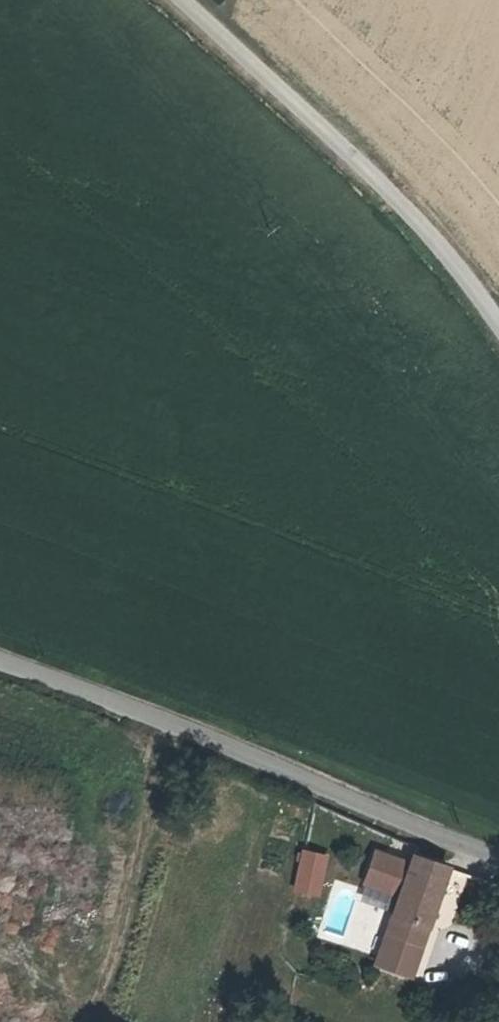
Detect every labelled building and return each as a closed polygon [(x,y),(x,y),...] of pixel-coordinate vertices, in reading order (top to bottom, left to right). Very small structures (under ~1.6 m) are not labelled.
[(406,867),(371,857),(362,888),(397,899),(378,969),(416,979),(447,870),(408,859),(406,867)] [(321,862),(297,858),(291,898),(314,901),(321,862)]
